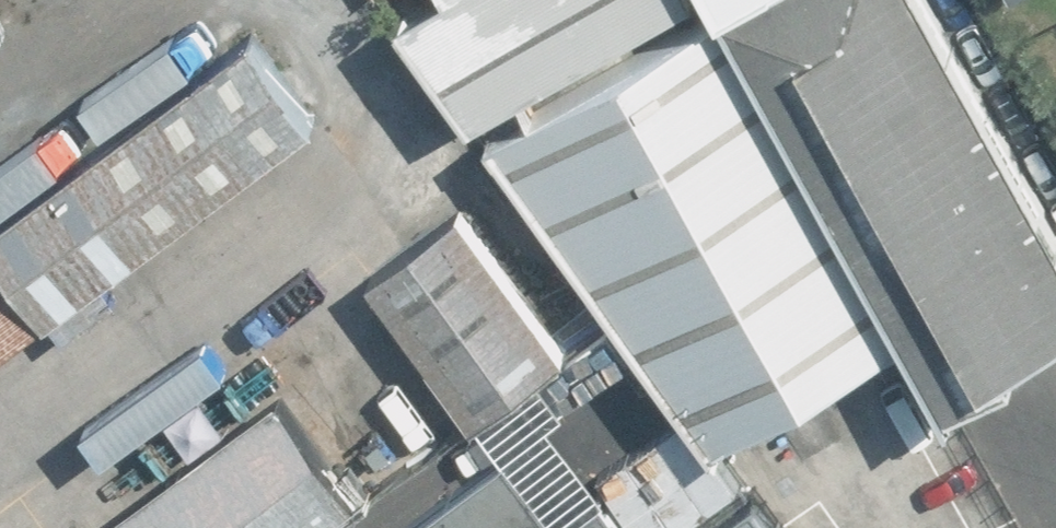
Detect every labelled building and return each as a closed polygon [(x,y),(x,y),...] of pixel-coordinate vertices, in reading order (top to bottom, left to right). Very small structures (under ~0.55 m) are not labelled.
[(690,0),(427,0),(397,17),(475,121),(691,0),(690,0)] [(929,0),(732,0),(725,4),(905,331),(939,393),(1055,330),(1055,231),(929,0)] [(905,331),(725,4),(722,6),(489,135),(707,438),(905,331)] [(0,223),(0,358),(321,114),(256,29),(0,223)] [(571,350),(458,205),(364,277),(477,423),(571,350)] [(273,398),(96,527),(336,527),(358,512),(273,398)] [(505,458),(409,527),(557,527),(505,458)] [(603,504),(570,527),(621,527),(603,504)]
